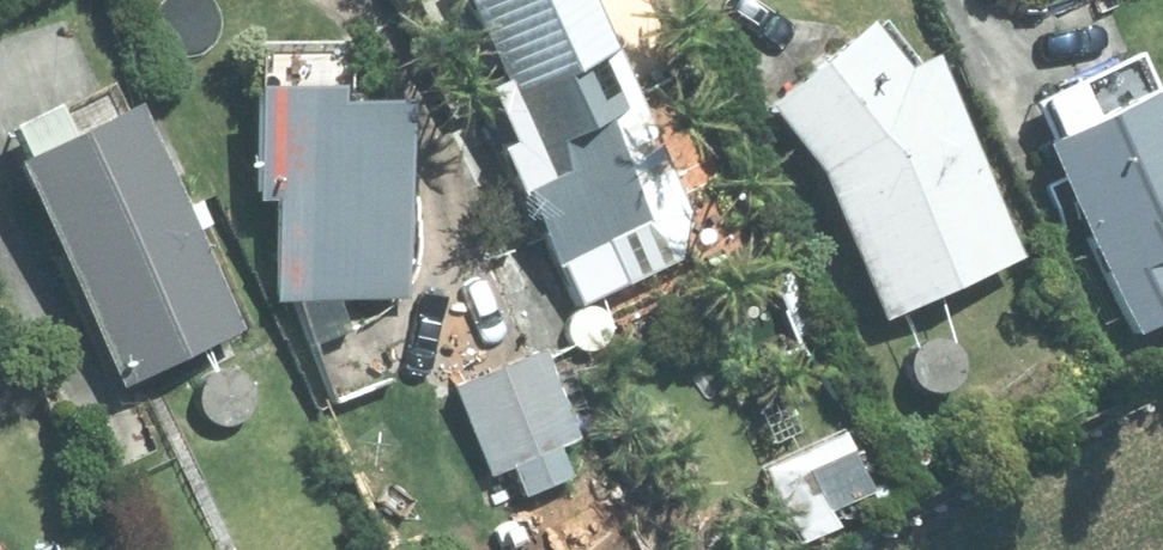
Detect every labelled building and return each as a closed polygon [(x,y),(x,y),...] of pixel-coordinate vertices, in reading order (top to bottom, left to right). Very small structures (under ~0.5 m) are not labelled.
[(578,312),(661,270),(629,209),(670,188),(572,0),(447,0),(496,93),(479,102),(503,150),(492,155),(553,273),(557,271),(578,312)] [(857,29),(755,119),(816,186),(882,328),(1018,264),(926,62),(898,74),(857,29)] [(1130,341),(1162,323),(1162,91),(1153,97),(1132,58),(1028,112),(1050,153),(1034,161),(1130,341)] [(329,95),(249,98),(250,206),(270,206),(271,305),(401,304),(398,109),(328,110),(329,95)] [(234,334),(126,113),(9,169),(118,392),(234,334)] [(538,356),(449,393),(485,480),(574,443),(538,356)] [(867,496),(840,437),(756,476),(789,549),(798,549),(829,536),(821,518),(867,496)]
